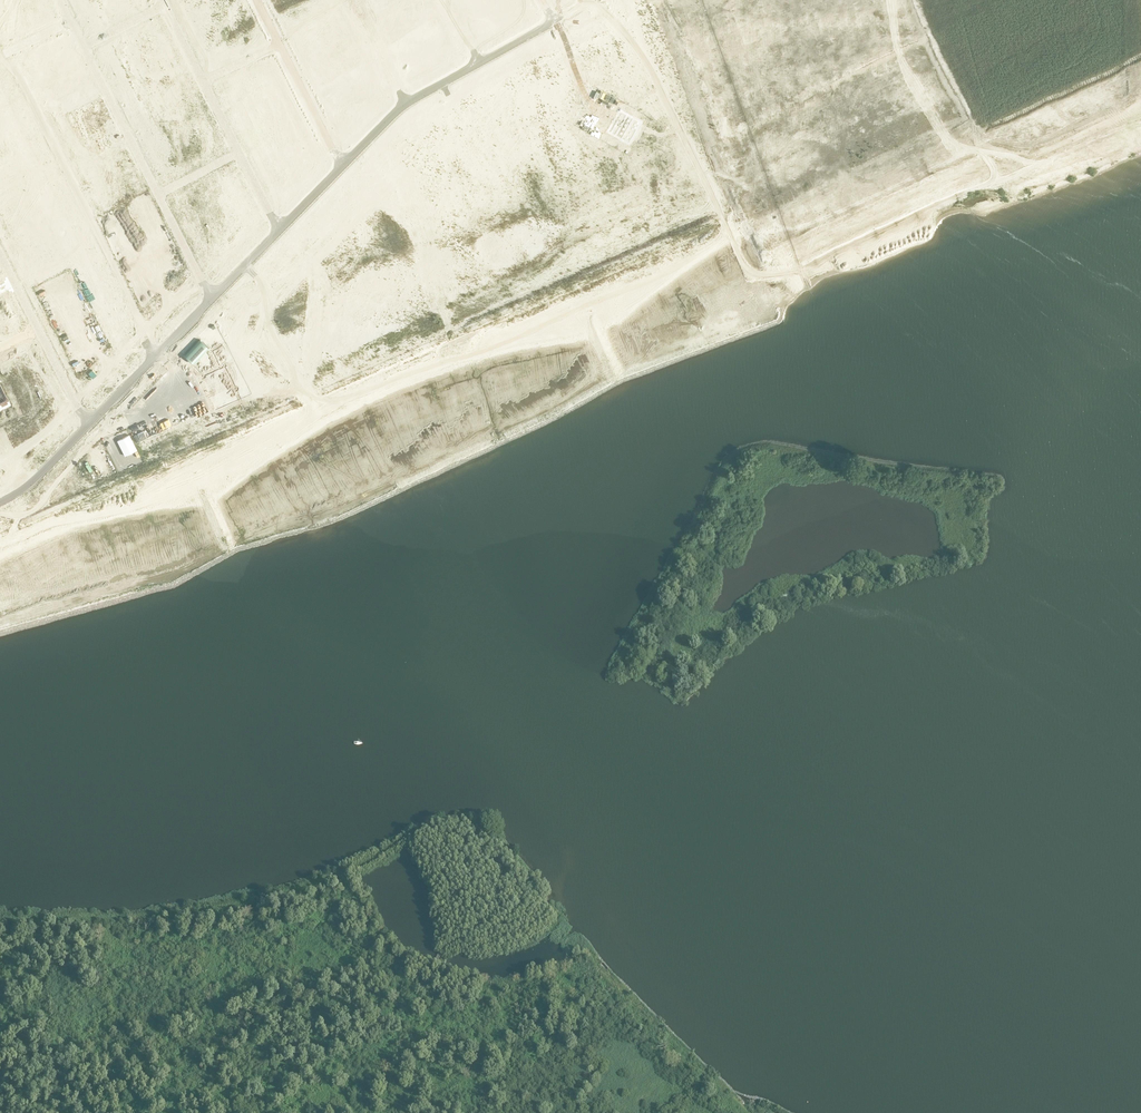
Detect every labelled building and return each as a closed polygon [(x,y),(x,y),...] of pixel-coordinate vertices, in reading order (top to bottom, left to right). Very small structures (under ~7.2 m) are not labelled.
[(132,13),(147,6),(144,0),(126,0),(132,13)] [(174,5),(177,10),(187,5),(184,0),(174,5)] [(92,1),(81,6),(83,11),(94,6),(92,1)] [(187,5),(177,10),(179,15),(189,10),(187,5)] [(0,29),(0,34),(4,42),(30,29),(31,32),(58,18),(52,6),(26,19),(24,17),(0,29)] [(94,6),(83,11),(86,17),(97,11),(94,6)] [(123,6),(118,8),(123,18),(128,15),(123,6)] [(118,8),(113,11),(118,20),(123,18),(118,8)] [(189,10),(179,15),(182,20),(191,15),(189,10)] [(113,11),(109,13),(113,23),(118,20),(113,11)] [(109,13),(104,16),(109,25),(113,23),(109,13)] [(191,15),(182,20),(184,24),(194,19),(191,15)] [(104,16),(99,18),(104,28),(109,25),(104,16)] [(99,18),(94,21),(99,30),(104,28),(99,18)] [(194,19),(184,24),(187,29),(196,24),(194,19)] [(94,21),(89,23),(94,33),(99,30),(94,21)] [(155,22),(143,28),(157,55),(156,55),(155,56),(154,57),(154,59),(154,60),(154,61),(150,61),(151,64),(154,63),(155,66),(158,66),(157,62),(158,62),(160,67),(174,60),(155,22)] [(212,25),(201,30),(204,35),(215,30),(212,25)] [(215,30),(204,35),(207,40),(217,35),(215,30)] [(134,33),(129,36),(134,44),(138,42),(134,33)] [(217,35),(207,40),(209,45),(220,40),(217,35)] [(129,36),(125,38),(130,46),(134,44),(129,36)] [(125,38),(121,40),(125,49),(130,46),(125,38)] [(121,40),(116,42),(121,51),(125,49),(121,40)] [(220,40),(209,45),(212,50),(223,45),(220,40)] [(83,63),(67,65),(55,41),(33,53),(41,69),(24,87),(48,110),(65,91),(66,92),(70,90),(70,89),(86,87),(83,63)] [(111,45),(102,49),(105,54),(113,49),(111,45)] [(113,49),(105,54),(107,58),(116,53),(113,49)] [(226,49),(221,51),(226,61),(231,58),(226,49)] [(221,51),(217,54),(222,63),(226,61),(221,51)] [(116,53),(107,58),(109,62),(118,58),(116,53)] [(217,54),(212,56),(217,66),(222,63),(217,54)] [(212,56),(207,59),(212,68),(217,66),(212,56)] [(118,58),(109,62),(111,67),(120,62),(118,58)] [(244,72),(218,85),(223,96),(251,83),(250,81),(273,69),(268,58),(244,70),(244,72)] [(207,59),(202,61),(207,70),(212,68),(207,59)] [(133,65),(115,74),(128,99),(132,97),(138,110),(156,100),(142,72),(138,74),(133,65)] [(177,67),(166,72),(168,77),(179,72),(177,67)] [(179,72),(168,77),(171,82),(182,77),(179,72)] [(182,77),(171,82),(173,87),(184,81),(182,77)] [(276,77),(264,83),(267,90),(264,92),(273,110),(274,110),(274,111),(275,111),(276,112),(277,112),(278,112),(280,111),(289,129),(300,123),(291,104),(290,105),(283,91),(280,84),(279,84),(276,77)] [(184,81),(173,87),(175,91),(186,85),(184,81)] [(175,91),(134,112),(151,146),(152,145),(161,140),(204,119),(187,85),(186,85),(175,91)] [(245,101),(228,110),(245,144),(262,135),(245,101)] [(620,110),(607,132),(629,144),(642,122),(620,110)] [(207,125),(197,130),(199,134),(209,129),(207,125)] [(209,129),(199,134),(202,139),(212,134),(209,129)] [(212,134),(202,139),(204,144),(214,139),(212,134)] [(214,139),(204,144),(207,149),(211,147),(216,144),(214,139)] [(165,147),(161,140),(152,145),(155,152),(165,147)] [(216,144),(211,147),(216,156),(221,154),(216,144)] [(165,147),(155,152),(158,158),(157,158),(158,158),(167,153),(168,153),(165,147)] [(207,149),(203,151),(208,160),(216,156),(211,147),(207,149)] [(260,149),(250,154),(252,158),(262,153),(260,149)] [(203,151),(198,153),(203,163),(208,160),(203,151)] [(167,153),(158,158),(160,164),(170,159),(167,153)] [(198,153),(193,155),(198,165),(203,163),(198,153)] [(262,153),(252,158),(255,163),(265,158),(262,153)] [(193,155),(188,158),(193,168),(198,165),(193,155)] [(188,158),(183,160),(188,170),(193,168),(188,158)] [(265,158),(255,163),(257,168),(267,163),(265,158)] [(170,159),(160,164),(163,169),(173,164),(170,159)] [(267,163),(257,168),(260,173),(270,168),(267,163)] [(173,164),(163,169),(166,175),(176,170),(173,164)] [(228,167),(218,173),(221,178),(231,173),(228,167)] [(299,167),(294,169),(295,171),(300,181),(304,176),(299,167)] [(270,168),(260,173),(262,177),(272,172),(270,168)] [(176,170),(166,175),(169,180),(179,175),(176,170)] [(295,171),(290,173),(291,175),(296,185),(300,181),(295,171)] [(272,172),(262,177),(265,182),(274,177),(272,172)] [(231,173),(221,178),(224,183),(234,178),(231,173)] [(291,175),(286,178),(287,179),(292,189),(296,185),(291,175)] [(211,176),(206,179),(211,189),(216,186),(211,176)] [(28,181),(8,191),(15,204),(35,194),(34,193),(36,192),(52,223),(64,217),(43,177),(31,183),(30,184),(28,181)] [(274,177),(265,182),(268,189),(278,184),(274,177)] [(234,178),(224,183),(226,187),(236,182),(234,178)] [(206,179),(201,181),(206,191),(211,189),(206,179)] [(287,179),(282,182),(283,183),(288,193),(292,189),(287,179)] [(201,181),(196,184),(201,193),(206,191),(201,181)] [(236,182),(226,187),(228,192),(238,187),(236,182)] [(283,183),(279,185),(279,187),(284,196),(288,193),(283,183)] [(196,184),(192,186),(197,196),(201,193),(196,184)] [(192,186),(187,188),(189,194),(192,198),(197,196),(192,186)] [(231,197),(227,199),(239,193),(241,192),(238,187),(228,192),(231,197)] [(279,187),(275,190),(275,191),(280,201),(284,196),(279,187)] [(187,188),(176,194),(178,199),(189,194),(187,188)] [(275,191),(270,194),(276,205),(280,201),(275,191)] [(239,193),(227,199),(230,204),(242,198),(239,193)] [(189,194),(178,199),(182,207),(193,201),(192,198),(189,194)] [(242,198),(230,204),(233,209),(244,204),(242,198)] [(193,201),(182,207),(185,212),(196,206),(193,201)] [(244,204),(233,209),(235,215),(247,209),(244,204)] [(196,206),(185,212),(187,217),(199,211),(196,206)] [(199,211),(187,217),(190,222),(201,216),(199,211)] [(252,215),(247,218),(248,219),(253,229),(257,224),(252,215)] [(201,216),(190,222),(192,227),(204,221),(201,216)] [(248,219),(243,222),(244,223),(249,233),(253,229),(248,219)] [(204,221),(192,227),(195,232),(206,226),(204,221)] [(244,223),(239,226),(240,227),(245,237),(249,233),(244,223)] [(59,230),(58,230),(59,230),(61,235),(70,230),(68,225),(65,226),(63,227),(61,229),(59,230)] [(240,227),(235,230),(236,231),(241,241),(245,237),(240,227)] [(70,230),(61,235),(63,239),(72,234),(70,230)] [(236,231),(231,234),(237,245),(241,241),(236,231)] [(72,234),(63,239),(65,243),(74,238),(72,234)] [(231,234),(227,236),(229,240),(233,248),(237,245),(231,234)] [(74,238),(65,243),(67,247),(77,243),(74,238)] [(77,243),(67,247),(70,252),(79,247),(77,243)] [(59,246),(55,248),(59,257),(64,255),(59,246)] [(55,248),(50,250),(55,259),(59,257),(55,248)] [(50,250),(46,252),(51,261),(55,259),(50,250)] [(42,254),(41,255),(42,256),(43,258),(45,261),(46,264),(51,261),(46,252),(42,254)]
